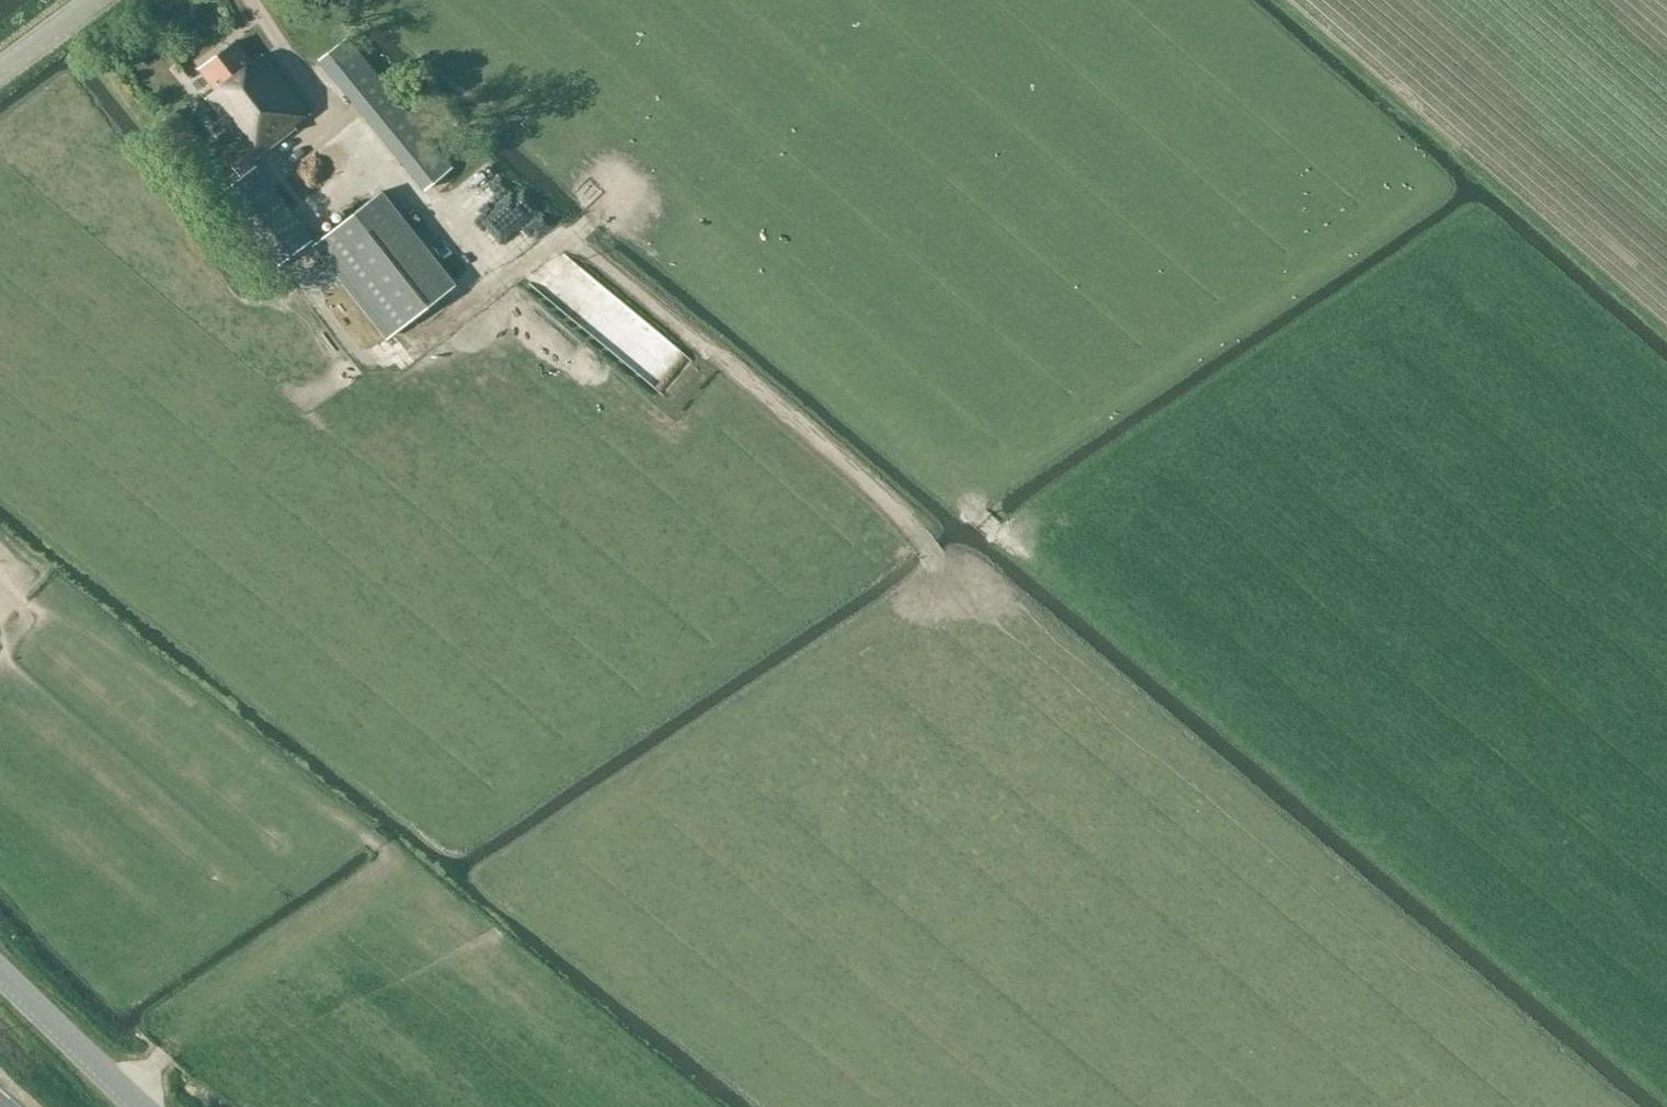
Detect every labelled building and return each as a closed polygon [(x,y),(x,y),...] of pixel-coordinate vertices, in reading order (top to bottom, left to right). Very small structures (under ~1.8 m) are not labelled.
[(453,167),(397,98),(362,54),(348,37),(319,60),(332,78),(424,190),(453,167)] [(216,90),(206,97),(249,151),(231,165),(240,177),(258,164),(255,160),(299,128),(296,125),(309,114),(263,54),(253,62),(237,41),(200,68),(216,90)] [(177,112),(162,123),(176,141),(191,129),(177,112)] [(313,240),(258,164),(240,177),(214,197),(271,272),(313,240)] [(384,194),(318,244),(388,340),(455,290),(384,194)]
